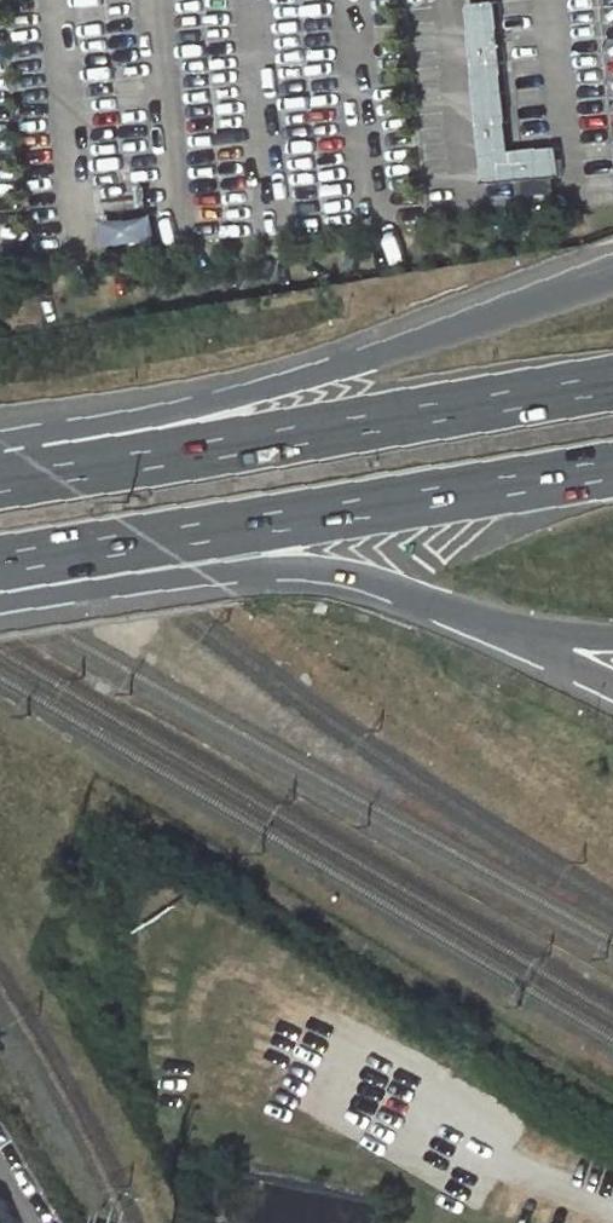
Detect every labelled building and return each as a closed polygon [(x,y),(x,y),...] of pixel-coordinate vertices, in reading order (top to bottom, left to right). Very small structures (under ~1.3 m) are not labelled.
[(561,146),(512,149),(503,1),(470,3),(481,182),(563,177),(561,146)] [(7,1201),(0,1198),(0,1222),(15,1222),(7,1201)]
